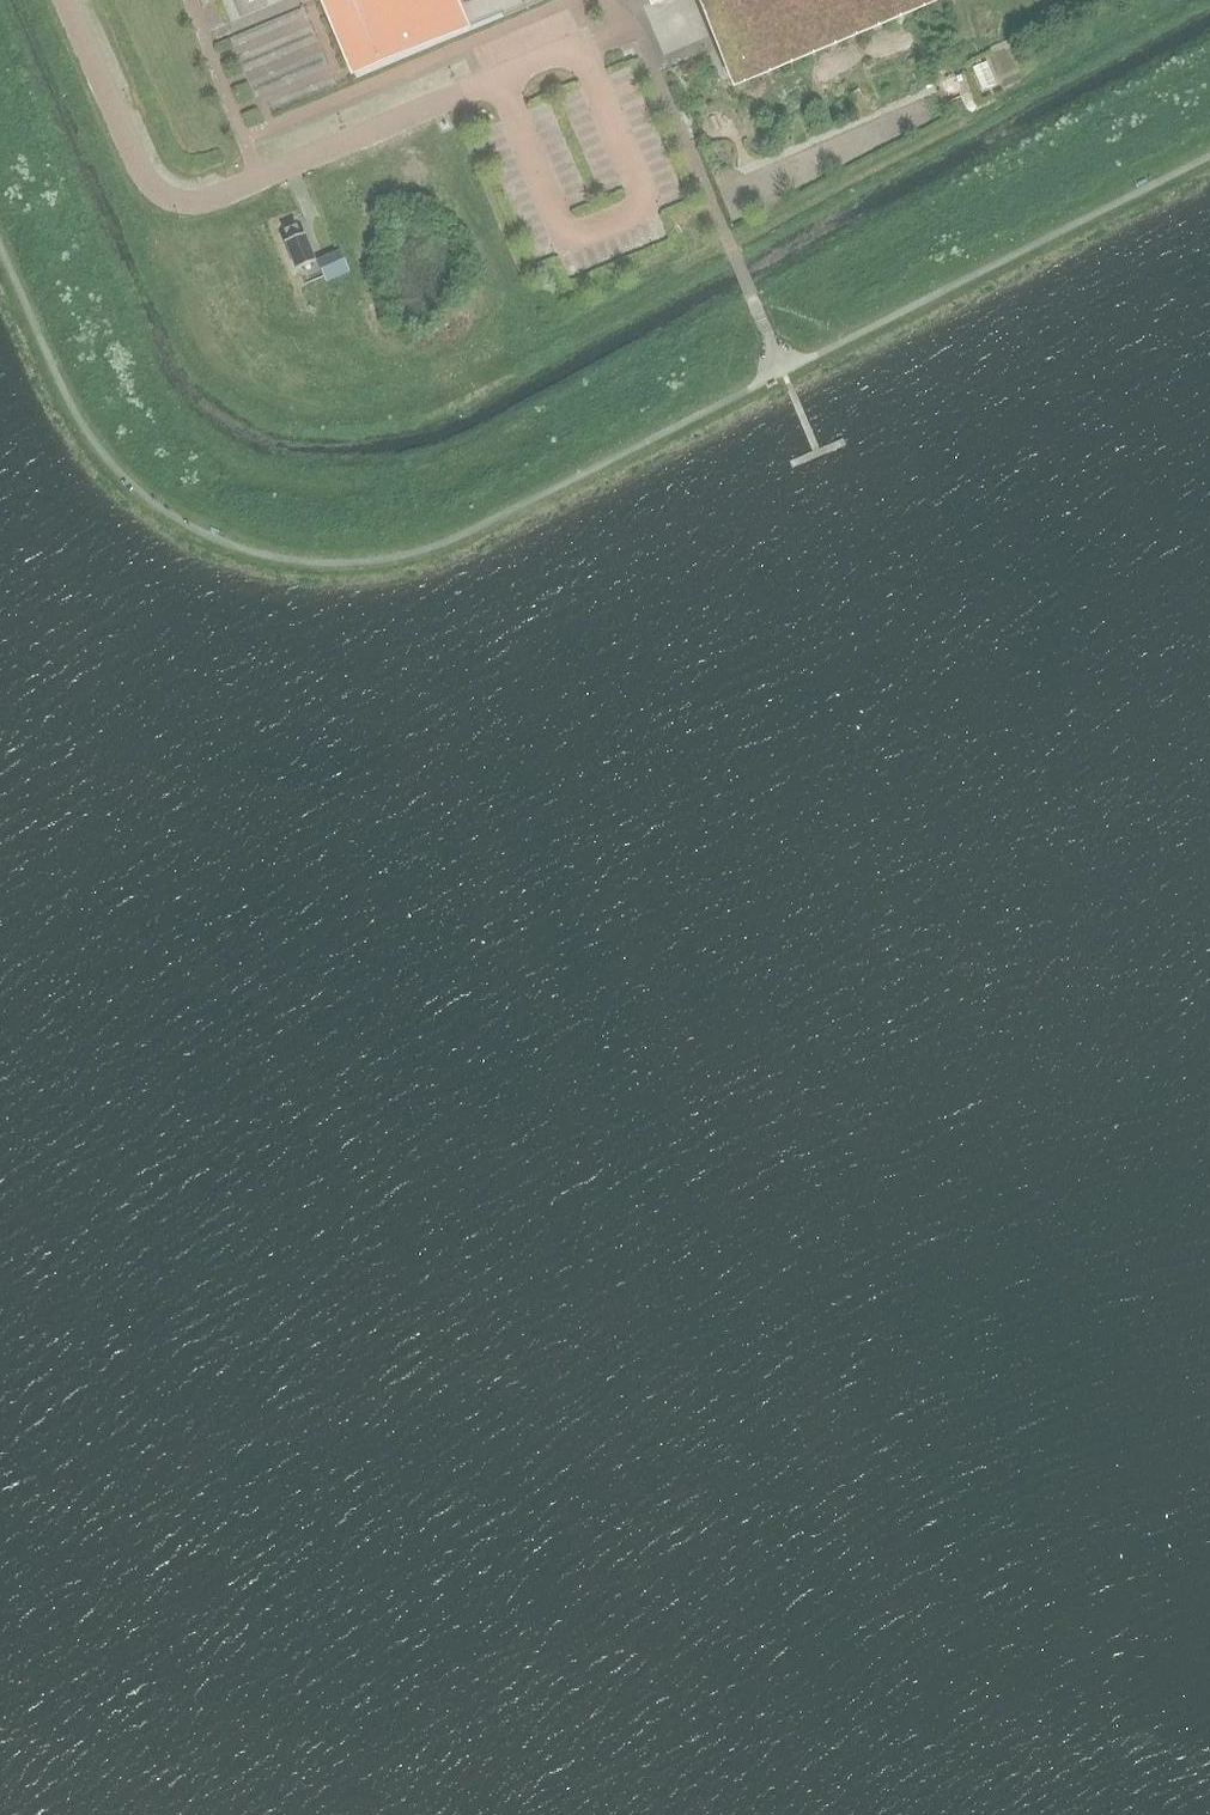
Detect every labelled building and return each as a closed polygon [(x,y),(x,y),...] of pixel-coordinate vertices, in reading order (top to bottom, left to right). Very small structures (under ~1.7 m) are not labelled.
[(463,29),(451,0),(324,0),(355,74),(463,29)] [(728,71),(898,0),(697,0),(728,71)] [(322,42),(307,48),(294,16),(234,39),(252,85),(263,81),(270,100),(335,75),(322,42)] [(294,269),(314,261),(302,234),(298,235),(294,226),(283,230),(287,240),(283,242),(294,269)] [(337,251),(323,257),(333,280),(347,274),(337,251)]
